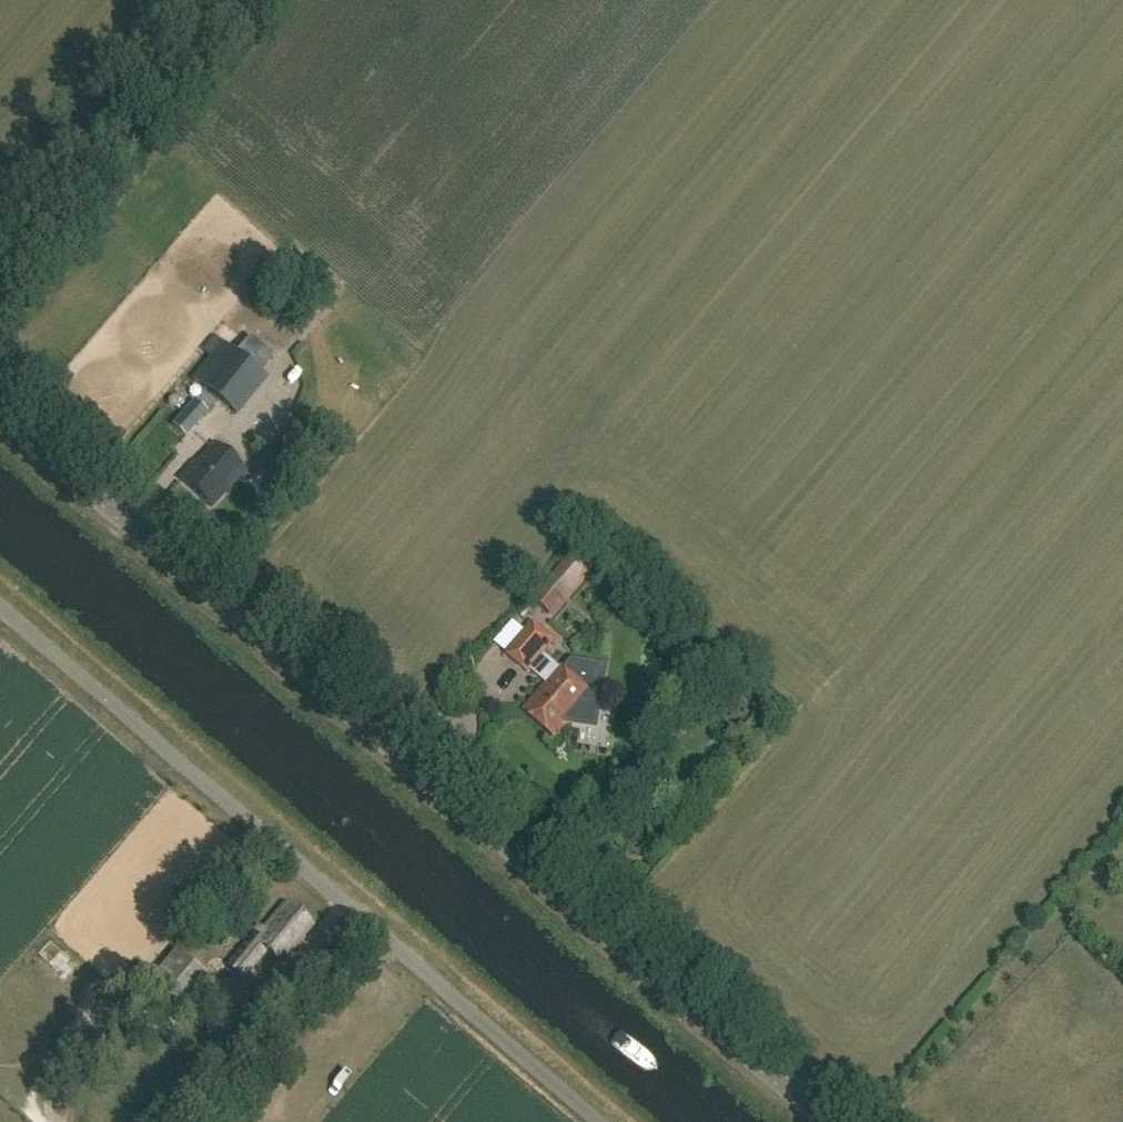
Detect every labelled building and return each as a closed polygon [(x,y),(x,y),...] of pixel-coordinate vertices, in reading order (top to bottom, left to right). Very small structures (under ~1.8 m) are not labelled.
[(269,380),(222,341),(191,378),(237,417),(269,380)] [(248,476),(216,448),(200,467),(196,466),(181,483),(212,510),(227,493),(230,496),(248,476)] [(591,574),(570,556),(531,601),(553,619),(591,574)] [(557,644),(533,624),(506,656),(529,676),(533,671),(550,685),(525,713),(556,741),(575,719),(574,719),(584,707),(584,708),(598,693),(566,665),(564,668),(548,654),(557,644)] [(312,927),(286,904),(262,931),(258,928),(225,966),(236,976),(259,949),(278,965),(269,975),(282,987),(300,966),(288,955),(312,927)] [(209,979),(174,951),(140,994),(174,1022),(209,979)]
